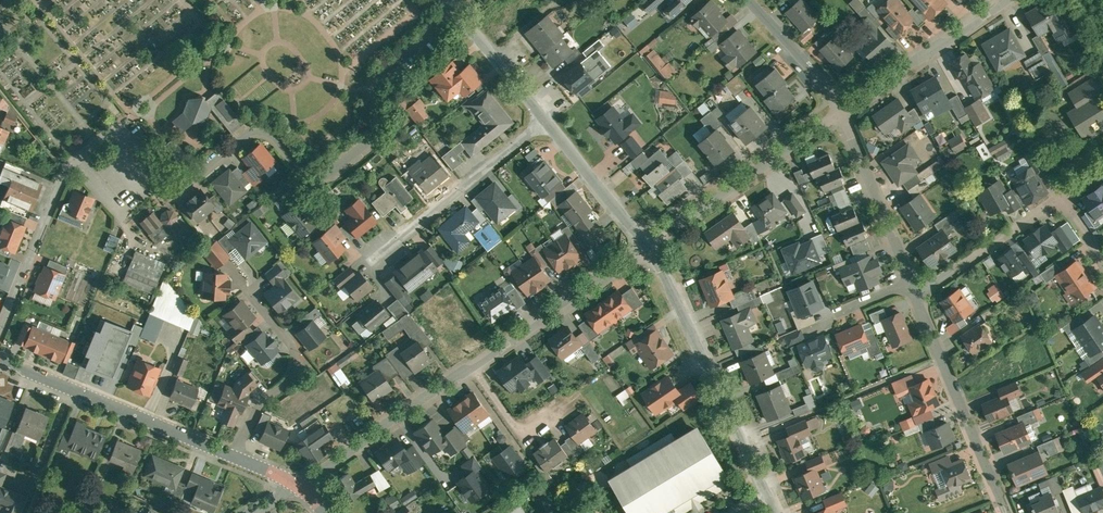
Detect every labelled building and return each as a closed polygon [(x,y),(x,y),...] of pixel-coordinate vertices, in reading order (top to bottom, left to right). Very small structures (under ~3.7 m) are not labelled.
[(643,3),(649,11),(663,0),(646,0),(643,3)] [(667,8),(675,16),(688,4),(687,3),(690,0),(676,0),(667,8)] [(712,0),(691,18),(698,26),(701,24),(710,35),(725,23),(727,21),(718,10),(720,9),(712,0)] [(787,11),(792,17),(793,17),(804,29),(803,30),(804,30),(818,18),(802,0),(799,0),(793,5),(787,11)] [(868,3),(865,0),(849,0),(847,2),(856,13),(868,3)] [(897,0),(889,0),(884,5),(888,8),(882,14),(891,24),(899,33),(899,32),(913,20),(914,19),(908,12),(897,0)] [(942,0),(914,0),(920,6),(928,16),(930,18),(945,4),(942,0)] [(1052,0),(1028,14),(1040,35),(1041,35),(1052,28),(1064,21),(1061,16),(1052,0)] [(866,5),(858,12),(865,20),(868,18),(872,23),(877,18),(866,5)] [(928,16),(920,6),(915,11),(923,20),(928,16)] [(915,11),(912,8),(908,12),(914,19),(913,20),(918,25),(923,20),(915,11)] [(621,17),(628,28),(638,23),(631,11),(621,17)] [(1070,11),(1061,16),(1064,21),(1052,28),(1060,42),(1080,30),(1070,11)] [(548,15),(528,31),(543,51),(560,37),(563,34),(548,15)] [(872,23),(868,18),(865,20),(858,26),(868,37),(860,44),(875,61),(893,45),(872,23)] [(725,23),(710,35),(715,41),(730,29),(725,23)] [(899,33),(891,24),(887,28),(897,40),(902,35),(899,32),(899,33)] [(834,25),(824,34),(830,41),(835,36),(840,31),(834,25)] [(730,29),(715,41),(720,47),(722,46),(721,44),(734,34),(730,29)] [(1004,34),(995,40),(994,39),(984,45),(999,70),(1026,55),(1011,29),(1003,33),(1004,34)] [(734,34),(721,44),(722,46),(730,54),(724,59),(731,68),(737,63),(739,65),(756,51),(739,30),(734,34)] [(1050,51),(1041,35),(1040,35),(1034,39),(1040,50),(1043,55),(1050,51)] [(830,41),(821,48),(840,69),(854,56),(835,36),(830,41)] [(543,51),(548,58),(549,57),(555,65),(565,57),(572,51),(571,50),(560,37),(543,51)] [(600,39),(583,52),(588,57),(598,49),(599,51),(606,46),(600,39)] [(582,53),(576,46),(571,50),(572,51),(565,57),(569,63),(582,53)] [(644,55),(663,79),(673,70),(655,47),(644,55)] [(588,57),(581,63),(595,79),(612,66),(599,51),(598,49),(588,57)] [(1040,50),(1024,60),(1032,73),(1048,64),(1043,55),(1040,50)] [(975,67),(967,54),(966,55),(964,55),(959,57),(959,59),(952,63),(963,81),(966,79),(977,97),(994,87),(980,64),(975,67)] [(451,62),(433,77),(439,83),(457,69),(451,62)] [(581,63),(564,76),(578,93),(586,86),(584,85),(593,78),(594,80),(595,79),(581,63)] [(469,64),(459,72),(457,69),(439,83),(437,85),(438,88),(438,89),(440,92),(442,92),(443,94),(459,81),(461,84),(459,86),(464,93),(474,86),(481,80),(469,64)] [(768,66),(753,77),(758,83),(760,81),(760,80),(772,71),(768,66)] [(772,71),(760,80),(760,81),(766,88),(764,90),(768,96),(784,84),(786,81),(776,68),(772,71)] [(738,74),(726,84),(736,95),(748,86),(738,74)] [(1088,84),(1097,99),(1102,95),(1102,78),(1102,76),(1088,84)] [(481,80),(474,86),(479,91),(489,83),(484,77),(481,80)] [(938,77),(914,90),(923,107),(938,99),(940,101),(948,96),(938,77)] [(768,96),(766,98),(771,104),(773,102),(779,109),(780,109),(792,100),(795,97),(784,84),(768,96)] [(1088,84),(1073,93),(1082,107),(1073,113),(1081,127),(1088,123),(1094,132),(1102,127),(1102,125),(1101,122),(1102,121),(1102,109),(1097,99),(1088,84)] [(657,90),(657,103),(672,104),(672,90),(657,90)] [(244,123),(218,91),(207,100),(212,107),(212,108),(232,132),(244,123)] [(958,94),(950,99),(960,118),(969,113),(966,108),(958,94)] [(203,96),(189,98),(184,111),(193,122),(207,120),(212,108),(212,107),(207,100),(203,96)] [(488,124),(462,145),(465,148),(474,140),(480,148),(495,135),(496,134),(496,133),(496,132),(496,131),(495,130),(510,118),(492,97),(485,103),(481,97),(472,104),(477,110),(477,111),(477,112),(478,111),(488,124)] [(899,98),(875,116),(886,132),(899,123),(904,130),(916,121),(909,111),(899,98)] [(420,99),(406,110),(417,123),(424,117),(419,110),(425,105),(420,99)] [(792,100),(780,109),(779,109),(777,111),(782,117),(796,105),(792,100)] [(980,100),(966,108),(969,113),(976,125),(990,117),(980,100)] [(17,115),(10,106),(7,113),(16,117),(17,115)] [(632,129),(614,106),(598,119),(604,126),(602,128),(609,135),(610,134),(617,142),(632,129)] [(760,119),(750,108),(751,107),(750,106),(732,121),(732,122),(733,122),(738,128),(738,129),(748,142),(767,126),(761,119),(760,119)] [(922,120),(915,107),(909,111),(916,121),(917,124),(922,120)] [(712,110),(701,118),(708,127),(712,123),(714,125),(720,120),(712,110)] [(16,117),(7,113),(4,120),(13,124),(16,117)] [(222,128),(216,121),(214,120),(212,126),(217,133),(222,128)] [(0,127),(0,141),(3,142),(9,131),(0,127)] [(717,129),(700,142),(710,154),(711,154),(717,162),(717,163),(734,149),(717,129)] [(945,140),(951,153),(964,147),(958,134),(945,140)] [(643,148),(632,136),(623,143),(633,156),(643,148)] [(261,143),(244,157),(252,167),(258,174),(275,160),(261,143)] [(984,143),(978,147),(985,158),(991,155),(984,143)] [(909,144),(885,161),(900,183),(917,171),(908,159),(916,154),(909,144)] [(1007,146),(996,153),(998,157),(1009,151),(1007,146)] [(454,147),(442,156),(453,169),(464,160),(454,147)] [(537,148),(527,156),(532,163),(542,155),(537,148)] [(649,158),(641,165),(649,175),(646,178),(652,185),(656,182),(671,170),(664,162),(669,158),(661,148),(649,158)] [(1037,150),(1026,156),(1033,167),(1036,172),(1047,166),(1037,150)] [(643,151),(632,161),(638,168),(641,165),(649,158),(643,151)] [(829,153),(808,162),(814,177),(836,168),(829,153)] [(542,155),(532,163),(536,168),(546,160),(542,155)] [(414,171),(411,174),(419,184),(426,192),(448,174),(433,156),(414,171)] [(190,158),(181,165),(186,170),(194,163),(190,158)] [(685,159),(676,166),(682,175),(684,178),(694,170),(685,159)] [(536,168),(527,176),(544,196),(550,191),(561,182),(562,181),(561,180),(561,181),(552,169),(553,168),(546,160),(536,168)] [(22,168),(7,161),(4,167),(20,174),(22,168)] [(244,173),(238,166),(232,171),(244,187),(250,181),(244,173)] [(671,170),(656,182),(663,190),(660,193),(667,202),(679,193),(680,194),(688,188),(680,177),(682,175),(676,166),(671,170)] [(836,168),(814,177),(814,178),(818,176),(825,192),(844,184),(839,173),(842,172),(840,166),(836,168)] [(930,166),(918,174),(923,180),(926,178),(935,172),(930,166)] [(4,167),(0,176),(0,180),(10,184),(4,198),(32,210),(43,184),(20,174),(4,167)] [(258,174),(252,167),(244,173),(250,181),(253,185),(262,178),(258,174)] [(1033,167),(1014,178),(1021,190),(1027,202),(1028,203),(1047,191),(1044,186),(1043,186),(1039,179),(1040,178),(1036,172),(1033,167)] [(411,168),(403,174),(414,188),(419,184),(411,174),(414,171),(411,168)] [(802,169),(794,172),(799,184),(806,181),(802,169)] [(232,171),(227,175),(225,172),(213,182),(230,203),(246,190),(244,187),(232,171)] [(414,198),(396,177),(386,185),(391,192),(380,200),(388,209),(395,204),(402,213),(408,208),(405,205),(414,198)] [(923,180),(909,190),(915,198),(917,197),(915,194),(930,184),(926,178),(923,180)] [(995,184),(986,181),(984,190),(980,192),(981,194),(979,200),(985,201),(992,213),(1005,205),(1012,201),(1007,193),(1000,181),(995,184)] [(561,182),(550,191),(555,197),(566,188),(561,182)] [(508,197),(496,183),(481,195),(489,205),(487,207),(495,218),(504,211),(507,215),(515,208),(516,207),(508,197)] [(555,197),(551,200),(557,208),(561,205),(561,204),(572,195),(566,188),(555,197)] [(846,188),(834,193),(837,200),(849,195),(846,188)] [(201,189),(184,203),(189,209),(188,212),(190,214),(193,215),(197,220),(213,207),(215,206),(209,199),(201,189)] [(1015,194),(1013,189),(1012,190),(1007,193),(1012,201),(1005,205),(1009,212),(1021,205),(1015,194)] [(75,190),(70,202),(68,201),(64,203),(62,208),(58,217),(82,227),(81,216),(85,218),(94,198),(75,190)] [(299,202),(289,190),(275,202),(285,213),(299,202)] [(1027,202),(1021,190),(1015,194),(1021,205),(1027,202)] [(1087,197),(1086,201),(1091,208),(1097,218),(1098,217),(1102,214),(1102,200),(1097,190),(1087,197)] [(572,195),(561,204),(561,205),(567,212),(568,211),(577,221),(575,223),(592,210),(584,200),(583,201),(577,192),(578,192),(577,191),(572,195)] [(481,195),(480,193),(472,200),(478,207),(481,211),(487,207),(489,205),(481,195)] [(524,207),(513,193),(508,197),(516,207),(515,208),(518,211),(524,207)] [(774,193),(754,206),(767,224),(775,218),(773,216),(784,208),(774,193)] [(793,193),(786,198),(798,216),(805,211),(793,193)] [(225,208),(214,194),(209,199),(215,206),(213,207),(218,213),(225,208)] [(849,195),(837,200),(839,207),(851,202),(849,195)] [(915,198),(902,207),(917,228),(936,216),(930,207),(927,209),(918,196),(917,197),(915,198)] [(2,197),(0,203),(0,206),(11,210),(27,217),(29,218),(32,210),(4,198),(2,197)] [(380,200),(379,198),(373,203),(383,216),(389,211),(388,209),(380,200)] [(376,221),(359,200),(347,209),(353,217),(347,222),(357,236),(358,236),(376,221)] [(285,213),(284,214),(301,235),(317,222),(311,215),(313,214),(307,207),(305,208),(300,201),(299,202),(285,213)] [(854,206),(833,215),(833,216),(839,231),(841,230),(860,222),(860,221),(854,206)] [(481,211),(478,207),(478,208),(479,209),(473,214),(479,221),(478,221),(484,228),(483,228),(484,228),(490,222),(481,211)] [(454,218),(441,229),(459,251),(467,245),(460,236),(478,221),(479,221),(473,214),(469,208),(455,219),(454,218)] [(1097,218),(1091,208),(1085,212),(1096,227),(1102,223),(1098,217),(1097,218)] [(27,217),(11,210),(8,219),(24,225),(27,217)] [(173,211),(167,210),(163,214),(162,220),(164,222),(149,234),(157,243),(173,229),(176,233),(183,227),(177,219),(177,216),(173,211)] [(592,210),(575,223),(582,232),(599,218),(592,210)] [(734,213),(707,232),(717,247),(733,236),(739,244),(738,245),(742,243),(743,243),(744,243),(743,242),(750,237),(744,228),(745,228),(734,213)] [(950,214),(936,224),(941,232),(944,230),(946,233),(958,225),(950,214)] [(833,216),(828,217),(827,219),(833,233),(839,231),(833,216)] [(7,218),(3,226),(0,228),(0,245),(15,251),(25,226),(24,225),(8,219),(7,218)] [(860,222),(841,230),(848,246),(851,245),(867,238),(863,227),(865,226),(863,220),(860,221),(860,222)] [(761,238),(753,221),(745,228),(744,228),(750,237),(753,243),(761,238)] [(231,238),(230,238),(237,246),(246,258),(258,248),(255,245),(264,237),(251,222),(231,238)] [(357,236),(347,222),(340,228),(346,235),(351,241),(357,236)] [(484,228),(477,234),(485,244),(490,250),(504,239),(490,222),(484,228)] [(340,228),(337,223),(328,230),(338,242),(346,235),(340,228)] [(580,241),(568,225),(563,229),(567,235),(567,234),(574,244),(580,241)] [(1046,225),(1040,230),(1039,229),(1031,235),(1032,235),(1026,240),(1037,256),(1043,251),(1044,253),(1052,247),(1051,246),(1057,242),(1058,241),(1051,232),(1046,225)] [(1073,244),(1060,226),(1051,232),(1058,241),(1057,242),(1063,251),(1073,244)] [(328,230),(315,241),(330,260),(344,249),(338,242),(328,230)] [(941,232),(919,248),(931,264),(940,258),(941,259),(957,249),(946,233),(944,230),(941,232)] [(120,237),(110,233),(104,248),(114,253),(120,237)] [(231,238),(227,233),(219,240),(229,252),(237,246),(230,238),(231,238)] [(574,244),(567,234),(567,235),(556,242),(572,264),(577,260),(577,261),(583,257),(574,244)] [(867,238),(851,245),(855,256),(871,249),(867,238)] [(229,256),(217,241),(204,251),(217,267),(229,256)] [(572,264),(556,242),(546,249),(546,250),(553,260),(561,272),(567,268),(567,267),(572,264)] [(546,249),(542,243),(536,247),(547,263),(553,260),(546,250),(546,249)] [(444,260),(432,245),(424,252),(436,266),(444,260)] [(547,263),(536,247),(530,251),(535,258),(535,257),(542,267),(547,263)] [(166,263),(137,250),(136,250),(128,268),(158,281),(166,263)] [(415,255),(410,259),(411,259),(395,272),(409,289),(410,289),(425,277),(425,276),(436,267),(436,266),(424,252),(422,250),(416,255),(415,255)] [(981,261),(986,268),(994,263),(989,256),(981,261)] [(535,258),(525,265),(540,287),(546,283),(545,282),(550,279),(542,267),(535,257),(535,258)] [(869,258),(854,264),(851,257),(834,265),(837,272),(840,270),(846,284),(847,283),(846,281),(855,278),(860,289),(879,281),(875,271),(874,271),(868,259),(869,258)] [(68,266),(50,259),(47,266),(64,274),(65,275),(68,266)] [(1063,271),(1057,274),(1058,275),(1069,291),(1066,294),(1072,303),(1096,287),(1078,260),(1063,271)] [(1057,262),(1041,273),(1047,282),(1058,275),(1057,274),(1063,271),(1057,262)] [(275,265),(265,273),(274,283),(283,275),(275,265)] [(510,265),(504,269),(513,282),(515,285),(515,286),(521,282),(514,272),(510,265)] [(540,287),(525,265),(514,272),(521,282),(529,294),(533,290),(534,291),(540,287)] [(47,266),(46,266),(43,272),(42,273),(38,283),(38,284),(36,290),(38,291),(39,293),(45,296),(48,295),(54,297),(64,274),(47,266)] [(349,267),(334,279),(341,288),(346,284),(344,283),(355,274),(349,267)] [(128,268),(124,279),(154,292),(158,281),(128,268)] [(355,274),(344,283),(346,284),(351,291),(350,294),(353,297),(356,298),(357,299),(372,287),(359,271),(355,274)] [(723,271),(703,280),(713,303),(733,295),(723,271)] [(227,273),(205,272),(203,296),(225,297),(225,291),(229,292),(230,280),(226,279),(227,273)] [(120,276),(113,273),(106,291),(113,294),(120,276)] [(409,289),(397,274),(385,283),(398,298),(409,289)] [(196,314),(165,277),(151,309),(191,326),(196,314)] [(284,279),(265,294),(280,312),(291,303),(288,301),(296,294),(284,279)] [(813,281),(790,290),(800,314),(800,315),(813,310),(823,306),(813,281)] [(503,288),(482,303),(493,319),(514,305),(515,305),(507,293),(515,287),(515,286),(515,285),(513,282),(504,288),(503,288)] [(515,286),(515,285),(515,286),(515,287),(507,293),(515,305),(514,305),(517,309),(527,302),(515,286)] [(753,286),(736,293),(737,296),(731,299),(734,307),(739,305),(754,298),(758,297),(753,286)] [(998,286),(991,291),(996,299),(1003,294),(998,286)] [(643,303),(633,288),(623,295),(631,308),(630,308),(632,311),(643,303)] [(960,289),(942,301),(956,321),(963,316),(973,309),(960,289)] [(106,291),(105,291),(102,299),(109,302),(109,303),(110,304),(114,294),(106,291)] [(620,291),(604,303),(615,319),(630,308),(631,308),(623,295),(620,291)] [(754,298),(739,305),(742,312),(752,308),(758,305),(754,298)] [(102,299),(94,316),(102,319),(109,303),(109,302),(102,299)] [(376,300),(359,314),(371,329),(389,315),(385,311),(386,310),(381,303),(380,304),(376,300)] [(255,317),(241,301),(237,304),(234,304),(231,306),(230,310),(225,314),(235,327),(229,332),(231,334),(237,329),(238,330),(247,323),(255,317)] [(604,303),(587,314),(589,317),(599,330),(615,319),(604,303)] [(316,306),(301,319),(307,325),(313,320),(313,321),(322,313),(316,306)] [(405,307),(395,315),(398,319),(409,312),(405,307)] [(992,307),(982,314),(985,319),(995,312),(992,307)] [(742,312),(724,319),(735,347),(754,340),(747,324),(757,321),(752,308),(742,312)] [(884,308),(870,314),(874,324),(883,321),(885,320),(884,319),(888,318),(884,308)] [(813,310),(800,315),(800,314),(797,316),(799,322),(796,323),(799,329),(817,322),(813,310)] [(888,318),(884,319),(885,320),(883,321),(894,346),(912,338),(901,312),(888,318)] [(1079,315),(1063,326),(1069,334),(1075,330),(1074,329),(1084,322),(1079,315)] [(1074,329),(1075,330),(1083,342),(1102,328),(1102,327),(1095,315),(1084,322),(1074,329)] [(968,323),(963,316),(956,320),(961,328),(968,323)] [(589,317),(579,325),(590,340),(601,332),(599,330),(589,317)] [(128,330),(104,319),(97,338),(113,345),(111,351),(119,354),(122,348),(121,347),(128,330)] [(307,325),(297,333),(310,348),(325,336),(313,321),(313,320),(307,325)] [(956,321),(946,327),(951,335),(961,328),(956,320),(956,321)] [(238,330),(237,329),(231,334),(238,343),(244,338),(253,330),(247,323),(238,330)] [(981,324),(970,332),(969,331),(962,335),(973,352),(984,344),(987,345),(991,342),(991,340),(981,324)] [(25,325),(18,341),(26,344),(33,328),(25,325)] [(861,325),(837,334),(846,354),(866,345),(870,344),(866,335),(861,325)] [(51,334),(33,326),(33,328),(26,344),(25,346),(43,353),(51,334)] [(253,330),(244,338),(249,343),(263,332),(258,326),(253,330)] [(432,341),(420,327),(412,333),(418,341),(419,340),(424,347),(432,341)] [(568,327),(551,340),(563,356),(572,349),(573,350),(581,344),(568,327)] [(1083,342),(1091,354),(1091,355),(1102,348),(1102,347),(1102,328),(1083,342)] [(644,330),(627,341),(632,348),(637,345),(637,344),(648,336),(644,330)] [(648,336),(637,344),(637,345),(652,367),(673,353),(672,352),(671,353),(662,339),(663,338),(662,338),(657,330),(648,336)] [(801,330),(787,336),(790,344),(805,338),(801,330)] [(269,337),(264,331),(263,332),(249,343),(248,345),(262,362),(278,349),(274,344),(276,343),(270,336),(269,337)] [(883,352),(874,332),(866,335),(870,344),(866,345),(871,357),(883,352)] [(68,341),(51,334),(43,353),(60,360),(61,358),(68,341)] [(824,336),(800,346),(808,365),(812,363),(814,367),(818,369),(821,367),(823,364),(821,359),(832,355),(824,336)] [(68,341),(61,358),(68,361),(76,343),(68,340),(68,341)] [(419,343),(403,354),(402,352),(401,353),(414,371),(432,359),(424,347),(419,340),(418,341),(419,343)] [(590,340),(582,347),(593,362),(602,356),(590,340)] [(755,348),(742,354),(744,360),(758,354),(755,348)] [(1091,355),(1091,354),(1085,358),(1090,366),(1102,357),(1102,350),(1102,348),(1091,355)] [(572,349),(563,356),(566,360),(569,361),(575,356),(576,354),(573,350),(572,349)] [(744,360),(742,360),(743,361),(747,370),(746,371),(747,372),(748,371),(752,381),(751,381),(751,382),(774,373),(770,364),(769,365),(763,352),(764,352),(764,351),(758,354),(744,360)] [(521,355),(499,371),(513,391),(520,386),(522,389),(531,383),(528,380),(535,375),(527,364),(521,355)] [(551,373),(539,355),(527,364),(535,375),(540,381),(551,373)] [(188,360),(178,356),(172,372),(179,375),(183,365),(186,366),(188,360)] [(380,369),(361,382),(373,399),(392,386),(388,381),(400,372),(387,356),(376,364),(380,369)] [(1082,371),(1088,380),(1095,375),(1102,370),(1102,357),(1090,366),(1082,371)] [(59,373),(71,378),(75,367),(64,362),(59,373)] [(148,367),(138,363),(129,385),(149,393),(153,385),(154,385),(156,381),(154,380),(159,368),(149,364),(148,367)] [(791,366),(777,372),(780,380),(794,373),(791,366)] [(234,388),(226,385),(225,387),(216,384),(210,398),(219,402),(219,403),(226,406),(221,419),(234,424),(239,412),(241,412),(249,394),(248,394),(249,391),(262,380),(252,369),(237,382),(234,388)] [(912,375),(894,382),(899,395),(911,391),(909,387),(916,384),(912,375)] [(669,376),(660,382),(659,380),(652,385),(653,387),(644,393),(650,403),(652,402),(658,412),(666,406),(667,408),(675,402),(674,401),(678,398),(682,395),(680,391),(669,376)] [(916,384),(909,387),(911,391),(915,401),(912,403),(911,405),(913,412),(916,413),(939,403),(929,379),(916,384)] [(199,388),(177,380),(170,397),(182,402),(181,404),(196,410),(201,398),(196,396),(199,388)] [(1016,381),(998,389),(1002,397),(1007,395),(1008,397),(1021,391),(1016,381)] [(692,383),(680,391),(682,395),(678,398),(686,409),(702,398),(692,383)] [(780,385),(759,394),(764,408),(766,407),(771,419),(791,411),(780,385)] [(629,386),(614,394),(618,401),(633,393),(629,386)] [(489,413),(474,392),(468,396),(468,395),(462,400),(478,422),(489,413)] [(1002,397),(984,404),(985,407),(984,410),(986,416),(989,417),(990,420),(1013,411),(1008,397),(1007,395),(1002,397)] [(0,397),(0,421),(4,423),(4,424),(13,403),(0,397)] [(852,409),(860,405),(857,399),(849,402),(852,409)] [(478,422),(462,400),(455,404),(456,405),(450,409),(460,422),(466,430),(478,422)] [(808,403),(794,408),(797,416),(811,410),(808,403)] [(48,417),(25,408),(15,432),(16,433),(12,444),(20,448),(26,432),(39,437),(48,417)] [(1034,409),(1020,415),(1023,422),(1024,422),(1025,425),(1038,420),(1034,409)] [(272,416),(264,412),(256,430),(264,433),(269,422),(272,416)] [(315,413),(307,418),(311,424),(305,428),(309,435),(312,434),(324,426),(315,413)] [(584,413),(568,426),(574,434),(579,441),(580,441),(596,429),(584,413)] [(934,417),(919,424),(923,433),(926,431),(938,426),(934,417)] [(433,419),(416,432),(428,449),(436,443),(439,448),(444,444),(448,441),(445,436),(433,419)] [(806,419),(788,426),(791,435),(797,433),(799,439),(812,433),(806,419)] [(914,419),(902,424),(905,430),(917,425),(914,419)] [(105,435),(85,427),(86,425),(76,421),(72,432),(68,442),(71,443),(70,447),(89,455),(96,458),(105,435)] [(626,456),(630,462),(610,474),(633,512),(681,512),(694,505),(696,509),(702,506),(700,502),(727,485),(721,475),(728,471),(698,421),(675,435),(672,429),(626,456)] [(269,422),(264,433),(261,439),(267,442),(267,443),(273,446),(273,445),(280,448),(288,430),(269,422)] [(466,430),(460,422),(454,426),(455,428),(466,442),(472,438),(466,430)] [(938,426),(926,431),(932,446),(942,442),(943,445),(955,440),(947,422),(938,426)] [(1023,422),(998,433),(1001,441),(1000,441),(1003,448),(1004,447),(1006,451),(1027,442),(1024,434),(1028,432),(1025,425),(1024,422),(1023,422)] [(324,426),(312,434),(319,444),(331,435),(324,425),(324,426)] [(3,427),(0,434),(0,441),(3,442),(9,429),(3,427)] [(466,442),(455,428),(445,436),(448,441),(444,444),(452,455),(467,444),(466,442)] [(15,432),(9,429),(3,442),(1,447),(9,451),(12,444),(16,433),(15,432)] [(65,430),(58,449),(67,453),(70,447),(71,443),(68,442),(72,432),(65,430)] [(791,435),(780,440),(783,447),(781,450),(783,455),(787,456),(788,461),(792,460),(794,461),(801,458),(802,455),(805,454),(799,439),(797,433),(791,435)] [(309,435),(297,444),(310,464),(325,453),(319,444),(312,434),(309,435)] [(579,441),(574,434),(566,439),(567,441),(577,455),(586,449),(580,441),(579,441)] [(397,438),(377,453),(388,469),(403,458),(412,470),(417,466),(406,450),(397,438)] [(557,438),(551,443),(550,441),(540,448),(541,449),(536,453),(541,461),(548,470),(553,467),(553,465),(562,459),(564,459),(568,456),(569,455),(562,445),(557,438)] [(1053,439),(1038,445),(1041,453),(1048,451),(1050,455),(1059,452),(1053,439)] [(141,451),(117,441),(110,457),(124,463),(121,472),(131,476),(141,451)] [(577,455),(567,441),(562,445),(569,455),(568,456),(571,459),(577,455)] [(425,460),(414,444),(406,450),(417,466),(425,460)] [(500,445),(484,456),(489,462),(496,458),(495,457),(504,450),(500,445)] [(516,453),(511,446),(504,450),(495,457),(496,458),(510,478),(526,466),(524,463),(524,461),(518,453),(516,453)] [(1037,453),(1010,465),(1014,474),(1016,474),(1020,484),(1042,475),(1038,466),(1042,464),(1037,453)] [(183,468),(153,455),(146,474),(175,486),(178,479),(183,468)] [(822,455),(807,462),(811,471),(816,469),(816,470),(826,466),(822,455)] [(466,503),(491,488),(472,456),(457,464),(462,472),(457,474),(465,487),(458,490),(466,503)] [(949,456),(931,463),(934,472),(943,468),(952,464),(949,456)] [(104,457),(97,473),(104,476),(110,460),(104,457)] [(952,464),(943,468),(950,484),(951,486),(959,483),(971,477),(963,459),(952,464)] [(548,470),(541,461),(536,465),(543,474),(548,471),(548,470)] [(2,486),(7,473),(15,476),(18,469),(2,463),(0,467),(0,485),(2,486)] [(1092,469),(1098,485),(1102,483),(1097,467),(1092,469)] [(391,485),(379,469),(371,474),(376,484),(380,491),(391,485)] [(811,471),(795,477),(804,498),(810,496),(813,497),(817,495),(818,493),(816,489),(823,486),(816,470),(816,469),(811,471)] [(200,475),(193,471),(188,483),(187,485),(195,488),(200,475)] [(349,472),(332,482),(344,503),(361,493),(376,484),(371,474),(355,483),(349,472)] [(215,481),(200,475),(195,488),(196,489),(191,501),(191,502),(193,499),(214,508),(213,511),(214,511),(225,485),(224,485),(221,490),(212,486),(215,481)] [(1057,475),(1040,482),(1046,497),(1052,494),(1053,496),(1064,491),(1064,490),(1057,475)] [(188,483),(178,479),(175,486),(172,493),(182,497),(187,485),(188,483)] [(959,483),(951,486),(950,484),(941,488),(945,498),(962,491),(959,483)] [(827,484),(823,486),(816,489),(818,493),(817,495),(818,495),(830,491),(827,484)] [(0,485),(0,505),(5,507),(3,512),(20,512),(27,496),(2,486),(0,485)] [(1064,490),(1064,491),(1073,512),(1078,512),(1084,511),(1078,496),(1079,496),(1074,485),(1064,490)] [(1078,496),(1084,511),(1085,512),(1086,512),(1102,506),(1102,490),(1102,486),(1079,496),(1078,496)] [(414,491),(401,499),(405,504),(417,496),(414,491)] [(842,492),(825,500),(829,508),(832,507),(834,510),(847,505),(842,492)] [(1041,499),(1042,500),(1034,504),(1033,502),(1032,502),(1034,507),(1033,507),(1034,510),(1036,510),(1037,512),(1056,512),(1059,511),(1053,496),(1052,494),(1046,497),(1041,499)] [(396,496),(382,504),(387,512),(401,504),(396,496)] [(521,502),(503,512),(527,512),(521,502)] [(396,512),(412,512),(413,512),(407,505),(396,512)]
